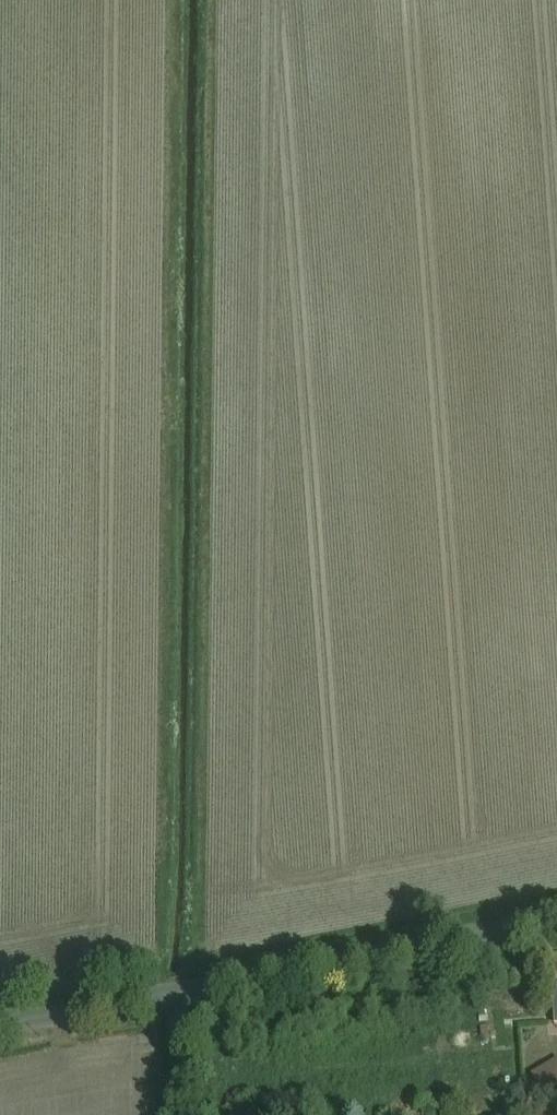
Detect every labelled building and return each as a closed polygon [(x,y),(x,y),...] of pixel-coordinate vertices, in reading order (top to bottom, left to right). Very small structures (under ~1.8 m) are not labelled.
[(556,1026),(556,987),(543,988),(547,1027),(556,1026)]
